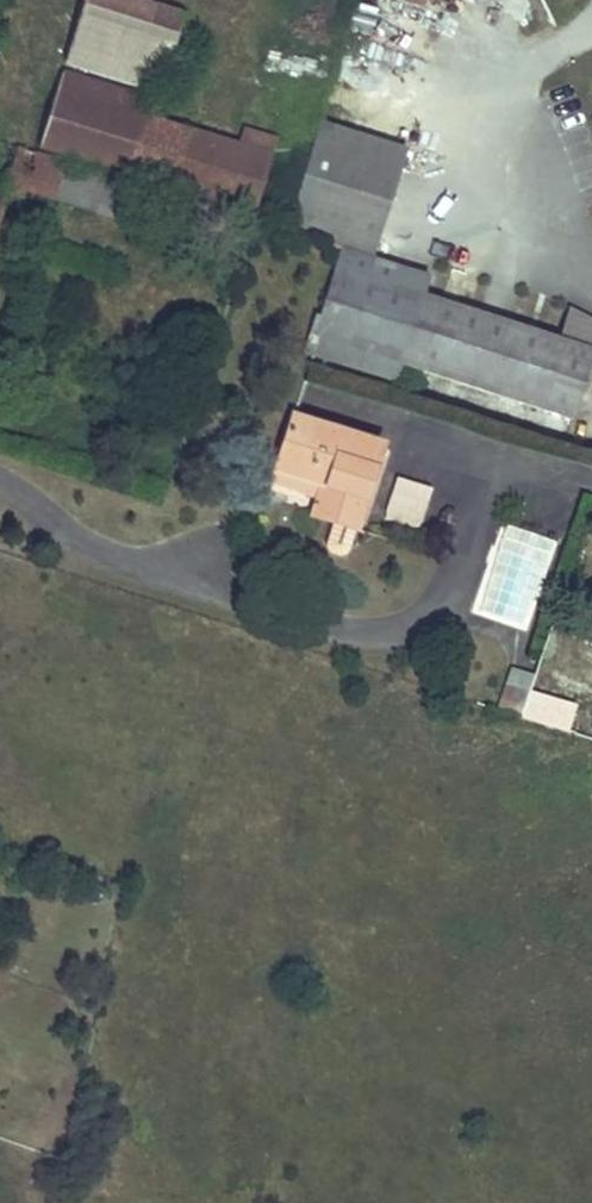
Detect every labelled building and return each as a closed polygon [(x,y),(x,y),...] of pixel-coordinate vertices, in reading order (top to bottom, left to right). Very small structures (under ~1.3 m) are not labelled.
[(129,0),(84,0),(66,55),(167,86),(188,18),(129,0)] [(337,16),(292,2),(285,27),(329,40),(337,16)] [(53,93),(240,153),(275,163),(280,144),(248,134),(243,149),(152,120),(158,101),(61,69),(53,93)] [(40,143),(259,212),(275,163),(240,153),(53,93),(40,143)] [(311,174),(292,233),(340,248),(365,256),(378,260),(396,201),(412,151),(326,124),(311,174)] [(21,151),(9,187),(107,217),(119,180),(70,166),(24,152),(21,151)] [(119,180),(107,217),(126,223),(138,186),(119,180)] [(335,367),(399,387),(405,369),(427,297),(433,277),(365,256),(340,248),(310,359),(335,367)] [(427,297),(405,369),(576,423),(591,371),(591,349),(563,340),(427,297)] [(591,349),(591,319),(573,308),(563,340),(591,349)] [(360,554),(391,446),(301,420),(280,492),(314,502),(316,495),(331,499),(324,518),(345,524),(337,548),(341,554),(353,558),(360,554)] [(432,488),(398,478),(386,515),(420,526),(432,488)] [(510,669),(497,711),(523,719),(531,692),(536,676),(510,669)] [(531,692),(523,719),(568,733),(576,706),(531,692)]
